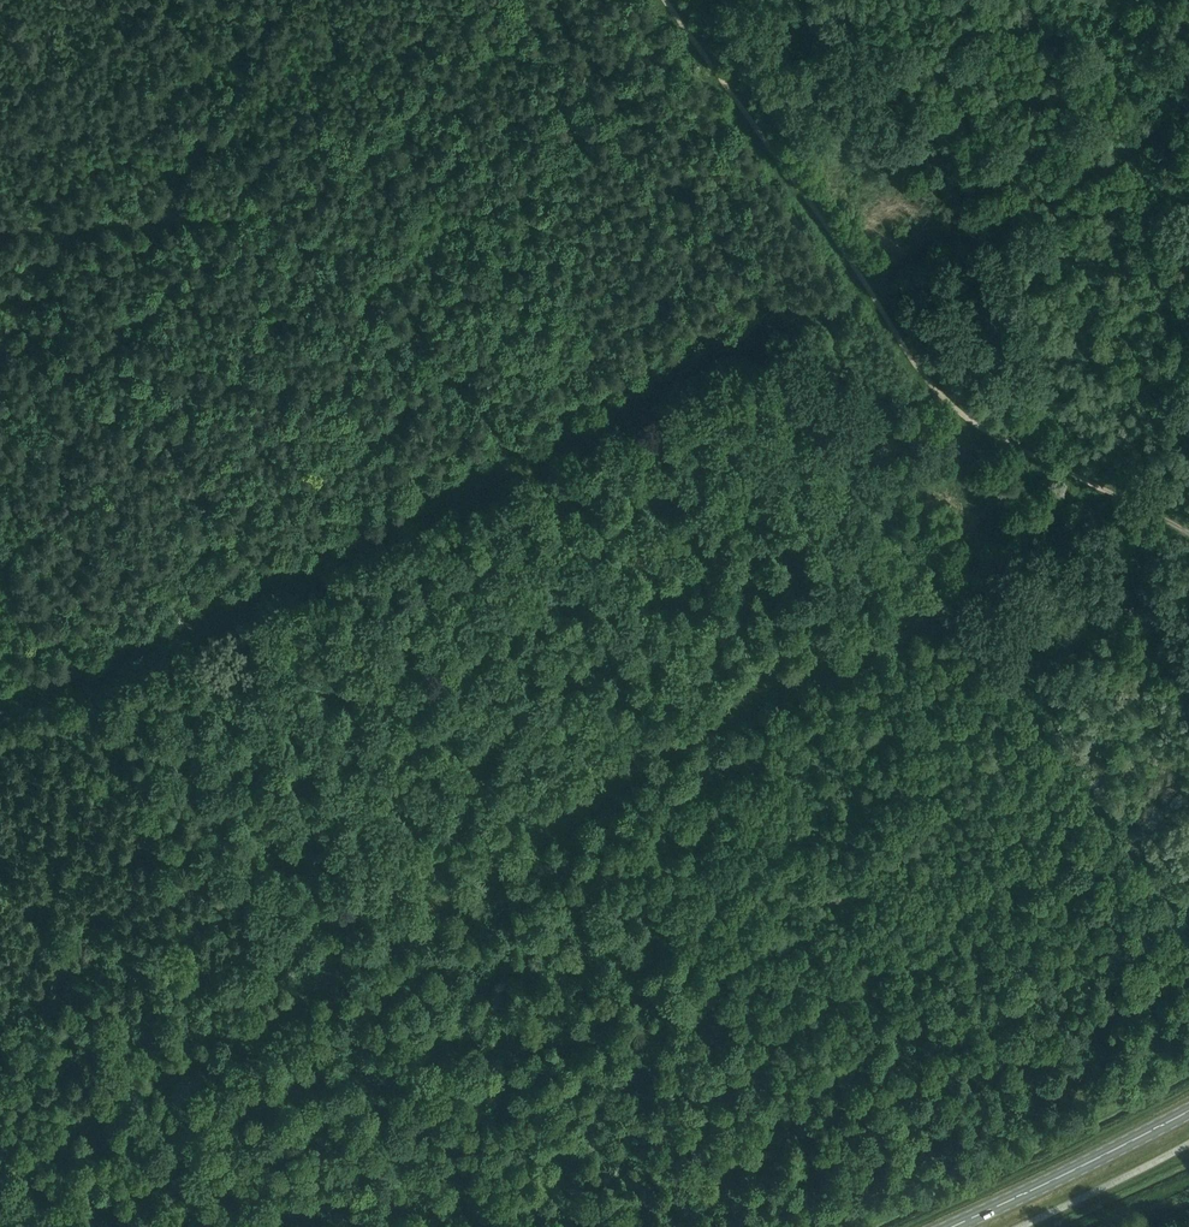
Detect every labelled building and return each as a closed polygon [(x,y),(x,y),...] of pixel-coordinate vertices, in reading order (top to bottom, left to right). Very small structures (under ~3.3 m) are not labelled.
[(609,115),(625,116),(626,106),(610,106),(609,115)]
